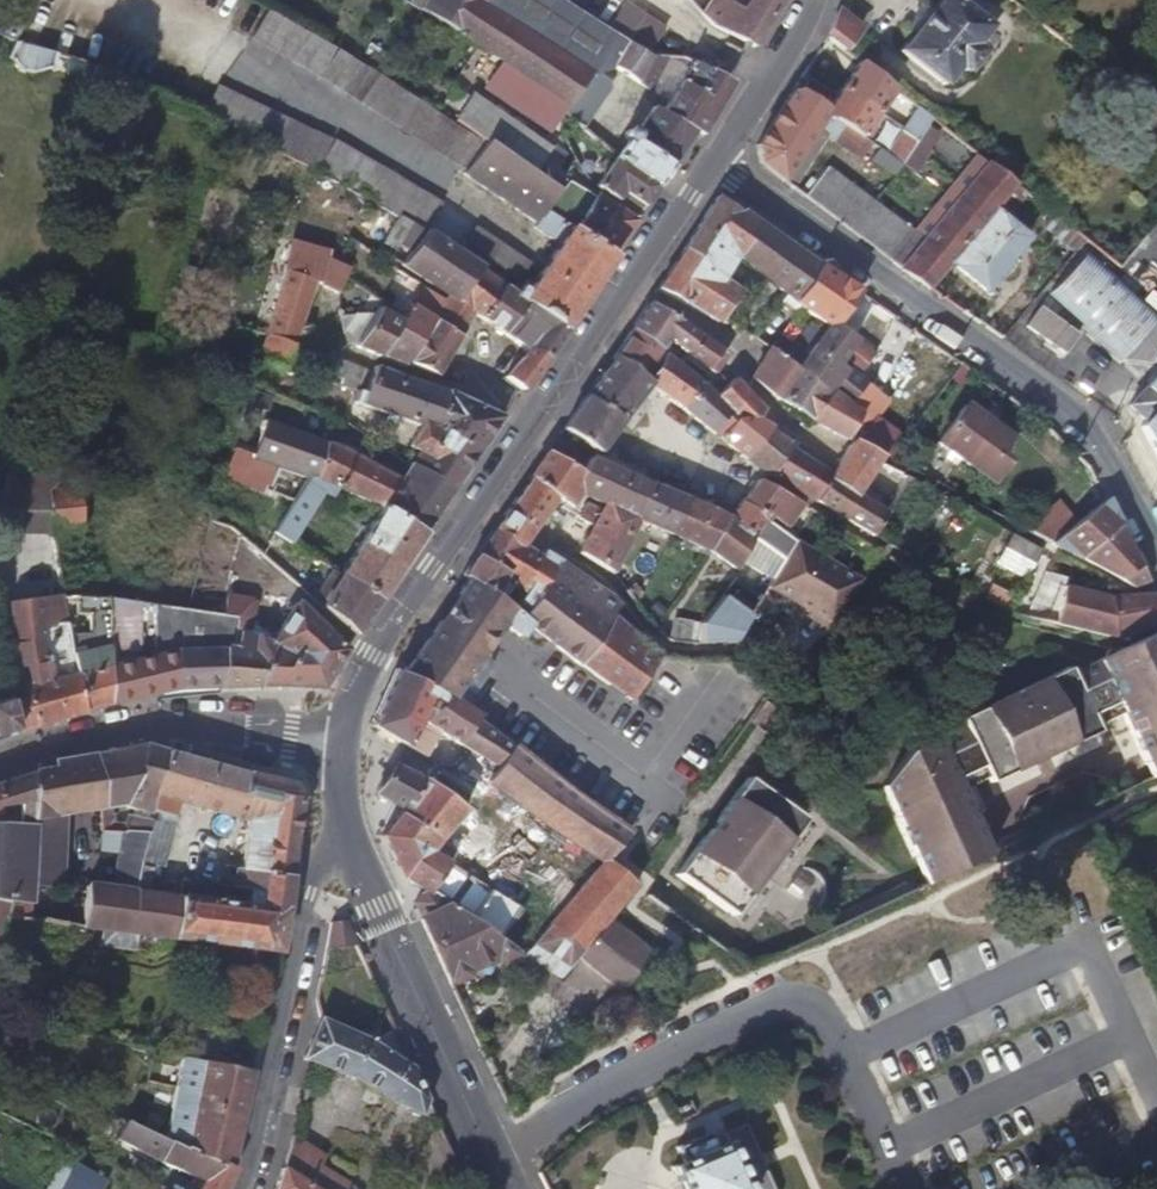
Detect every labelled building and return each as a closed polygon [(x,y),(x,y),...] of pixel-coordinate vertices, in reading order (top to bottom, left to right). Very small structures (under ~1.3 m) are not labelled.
[(13,8),(28,14),(34,0),(17,0),(13,8)] [(419,11),(566,110),(587,77),(506,24),(481,8),(486,0),(424,0),(419,11)] [(506,24),(519,0),(486,0),(481,8),(506,24)] [(552,0),(519,0),(506,24),(587,77),(589,73),(606,68),(611,60),(569,33),(543,15),(552,0)] [(554,0),(552,0),(543,15),(569,33),(579,16),(557,2),(554,0)] [(734,23),(727,35),(746,45),(752,48),(781,0),(748,0),(734,23)] [(954,0),(946,0),(902,55),(944,88),(960,68),(969,75),(985,55),(976,48),(991,30),(954,0)] [(319,39),(266,9),(250,37),(318,75),(332,48),(319,39)] [(622,44),(647,61),(664,35),(624,9),(608,34),(622,44)] [(579,16),(569,33),(611,60),(622,44),(608,34),(579,16)] [(727,35),(734,23),(721,16),(715,28),(727,35)] [(844,53),(861,33),(838,16),(827,39),(844,53)] [(16,44),(10,42),(6,59),(10,60),(17,72),(32,76),(44,72),(47,72),(52,55),(27,46),(15,45),(16,44)] [(646,63),(647,61),(622,44),(611,60),(606,68),(632,84),(646,63)] [(371,110),(451,165),(470,137),(375,75),(336,50),(319,76),(371,110)] [(657,59),(656,65),(646,63),(632,84),(645,92),(663,59),(657,59)] [(696,59),(691,66),(726,80),(729,75),(696,59)] [(718,108),(730,82),(726,80),(691,66),(688,64),(659,114),(692,133),(700,138),(719,110),(718,108)] [(859,64),(842,91),(878,115),(893,91),(859,64)] [(118,77),(90,68),(83,94),(111,102),(118,77)] [(580,133),(608,87),(589,73),(587,77),(566,110),(561,119),(571,126),(579,132),(580,133)] [(202,117),(315,173),(329,144),(217,88),(202,117)] [(785,184),(819,132),(828,117),(831,112),(828,111),(795,90),(758,146),(765,168),(785,184)] [(828,117),(840,124),(863,139),(878,115),(842,91),(828,111),(831,112),(828,117)] [(621,141),(623,145),(613,159),(636,176),(654,189),(692,133),(659,114),(650,109),(633,137),(631,135),(630,134),(626,133),(624,135),(622,136),(621,138),(621,141)] [(903,130),(901,133),(917,144),(932,122),(917,110),(903,130)] [(829,138),(840,124),(828,117),(819,132),(829,138)] [(872,145),(863,139),(840,124),(829,138),(863,159),(872,145)] [(901,133),(886,154),(901,167),(917,144),(901,133)] [(451,165),(462,173),(481,146),(470,137),(451,165)] [(315,173),(362,200),(381,172),(332,144),(315,173)] [(481,146),(462,173),(460,177),(533,225),(541,213),(548,202),(553,193),(518,170),(481,146)] [(568,175),(531,151),(518,170),(553,193),(555,194),(564,182),(568,175)] [(895,177),(901,167),(886,154),(879,165),(895,177)] [(634,218),(654,189),(636,176),(613,159),(595,188),(594,188),(593,189),(634,218)] [(953,266),(996,213),(1016,189),(988,167),(926,245),(903,273),(931,292),(953,266)] [(903,273),(926,245),(828,171),(805,200),(847,233),(903,273)] [(440,205),(381,172),(362,200),(425,234),(440,205)] [(556,208),(562,199),(555,194),(553,193),(548,202),(556,208)] [(587,243),(607,209),(591,199),(570,232),(587,243)] [(724,277),(737,258),(733,255),(756,224),(720,200),(685,251),(724,277)] [(631,224),(607,209),(587,243),(608,258),(631,224)] [(533,225),(530,230),(555,247),(566,230),(541,213),(533,225)] [(985,291),(1028,240),(996,213),(953,266),(985,291)] [(396,220),(389,229),(403,237),(409,227),(396,220)] [(786,297),(797,305),(820,269),(756,224),(733,255),(737,258),(786,297)] [(409,227),(403,237),(417,245),(423,237),(409,227)] [(454,254),(479,271),(509,291),(524,267),(470,230),(454,254)] [(560,332),(608,258),(587,243),(570,232),(566,230),(555,247),(529,286),(524,294),(518,303),(519,303),(560,332)] [(402,267),(457,302),(477,274),(479,271),(454,254),(425,234),(423,237),(417,245),(402,267)] [(328,253),(289,244),(281,275),(311,283),(317,284),(317,282),(322,265),(325,266),(328,253)] [(390,260),(395,250),(390,247),(384,256),(390,260)] [(394,262),(400,254),(395,250),(390,260),(394,262)] [(722,279),(724,277),(685,251),(659,290),(718,323),(720,320),(724,315),(729,310),(743,293),(722,279)] [(1156,320),(1156,314),(1085,254),(1050,297),(1125,359),(1156,320)] [(333,268),(325,266),(322,265),(317,282),(324,290),(337,294),(341,283),(344,272),(333,268)] [(861,295),(820,269),(797,305),(831,329),(832,327),(837,330),(861,295)] [(389,281),(386,286),(385,289),(394,295),(405,277),(395,270),(389,281)] [(476,317),(496,288),(477,274),(457,302),(476,317)] [(281,275),(272,312),(264,337),(292,345),(306,306),(311,283),(281,275)] [(383,277),(379,282),(386,286),(389,281),(383,277)] [(523,282),(518,289),(524,294),(529,286),(523,282)] [(420,286),(408,305),(430,321),(442,300),(420,286)] [(476,318),(499,334),(519,303),(518,303),(511,298),(496,288),(476,317),(476,318)] [(518,303),(524,294),(518,289),(511,298),(518,303)] [(846,337),(871,302),(861,295),(837,330),(846,337)] [(469,318),(442,300),(430,321),(455,338),(469,318)] [(538,365),(560,332),(519,303),(499,334),(525,352),(503,378),(520,391),(538,365)] [(650,303),(635,326),(664,347),(667,342),(714,373),(724,358),(718,352),(679,325),(680,323),(650,303)] [(455,338),(430,321),(408,305),(401,317),(399,322),(397,326),(378,358),(404,368),(406,364),(431,375),(455,338)] [(1050,346),(1066,326),(1042,308),(1027,328),(1050,346)] [(372,316),(353,347),(378,358),(397,326),(399,322),(393,318),(376,309),(372,316)] [(731,321),(736,315),(729,310),(724,315),(731,321)] [(727,326),(731,321),(724,315),(720,320),(727,326)] [(635,326),(613,359),(640,378),(648,367),(659,354),(664,347),(635,326)] [(831,329),(813,351),(838,367),(848,353),(855,343),(846,337),(837,330),(832,327),(831,329)] [(284,369),(292,345),(264,337),(256,361),(284,369)] [(855,343),(848,353),(866,366),(868,368),(876,358),(855,343)] [(846,373),(838,367),(813,351),(804,363),(797,373),(799,375),(830,399),(831,398),(846,376),(846,373)] [(754,379),(780,402),(799,375),(797,373),(784,363),(769,352),(754,379)] [(855,381),(866,366),(848,353),(838,367),(846,373),(846,376),(855,381)] [(784,363),(797,373),(804,363),(791,354),(784,363)] [(354,395),(363,396),(373,369),(341,356),(332,383),(332,384),(354,395)] [(646,382),(645,384),(648,386),(683,412),(699,386),(663,357),(654,371),(646,382)] [(585,400),(620,424),(648,386),(645,384),(646,382),(640,378),(613,359),(585,400)] [(654,371),(648,367),(640,378),(646,382),(654,371)] [(402,379),(401,381),(373,369),(363,396),(354,395),(351,403),(398,420),(416,427),(409,446),(416,451),(409,465),(452,491),(463,474),(498,420),(464,403),(402,379)] [(830,399),(799,375),(780,402),(809,423),(812,424),(830,399)] [(846,376),(831,398),(848,408),(865,389),(855,381),(846,376)] [(727,410),(730,414),(743,400),(748,396),(733,382),(721,393),(715,399),(727,410)] [(1132,410),(1148,426),(1143,433),(1156,459),(1156,383),(1132,410)] [(699,386),(683,412),(712,433),(727,410),(715,399),(711,395),(699,386)] [(868,388),(865,389),(848,408),(863,418),(851,430),(857,436),(862,437),(872,430),(891,405),(868,388)] [(341,421),(248,389),(239,419),(262,426),(332,449),(341,421)] [(743,400),(730,414),(734,418),(737,420),(755,421),(763,411),(748,396),(743,400)] [(848,408),(831,398),(830,399),(812,424),(842,439),(851,430),(863,418),(848,408)] [(620,424),(585,400),(565,430),(600,453),(620,424)] [(720,439),(734,418),(730,414),(727,410),(712,433),(720,439)] [(755,421),(766,428),(772,418),(763,411),(755,421)] [(1009,443),(966,411),(940,447),(992,485),(1008,463),(997,457),(1009,443)] [(737,420),(734,418),(720,439),(748,460),(772,432),(766,428),(755,421),(737,420)] [(452,491),(409,465),(408,463),(399,482),(332,449),(262,426),(253,455),(309,479),(325,486),(379,509),(419,534),(452,491)] [(857,436),(851,430),(842,439),(852,444),(857,436)] [(772,432),(748,460),(774,476),(792,451),(796,446),(772,432)] [(882,458),(852,444),(832,478),(857,495),(878,464),(879,464),(882,458)] [(294,502),(305,486),(309,479),(253,455),(232,451),(223,482),(294,502)] [(774,476),(817,502),(832,478),(792,451),(774,476)] [(583,475),(550,452),(531,480),(557,498),(567,505),(562,510),(574,518),(590,491),(612,503),(607,511),(596,530),(581,556),(613,574),(638,519),(652,486),(594,461),(583,475)] [(50,532),(45,490),(59,480),(63,463),(8,463),(1,494),(0,499),(0,536),(50,532)] [(891,471),(879,464),(878,464),(857,495),(870,504),(891,471)] [(817,502),(841,518),(857,495),(832,478),(817,502)] [(325,486),(309,479),(305,486),(321,494),(325,486)] [(553,505),(557,498),(531,480),(506,517),(533,535),(553,505)] [(910,506),(920,488),(906,480),(896,498),(910,506)] [(783,530),(785,531),(787,529),(803,506),(759,481),(742,504),(769,524),(772,521),(783,530)] [(321,494),(305,486),(294,502),(287,513),(274,533),(289,543),(321,494)] [(672,534),(686,501),(652,486),(638,519),(672,534)] [(75,487),(45,490),(50,532),(50,533),(80,530),(75,487)] [(887,515),(870,504),(857,495),(841,518),(874,539),(887,515)] [(686,501),(672,534),(709,551),(726,520),(716,513),(686,501)] [(596,530),(607,511),(590,502),(579,520),(596,530)] [(1150,582),(1107,502),(1065,535),(1052,546),(1128,588),(1149,582),(1150,582)] [(763,525),(769,524),(742,504),(735,514),(729,522),(751,539),(763,525)] [(274,533),(287,513),(270,505),(253,531),(269,540),(274,533)] [(720,506),(716,513),(726,520),(729,522),(735,514),(720,506)] [(421,535),(419,534),(379,509),(367,530),(369,531),(350,561),(348,560),(338,576),(376,602),(377,602),(421,535)] [(524,549),(533,535),(506,517),(496,532),(523,550),(524,549)] [(726,520),(709,551),(737,571),(741,562),(751,539),(729,522),(726,520)] [(1065,535),(1036,520),(1025,532),(1052,546),(1065,535)] [(793,543),(797,535),(787,529),(785,531),(783,530),(780,534),(792,544),(793,543)] [(1022,580),(1040,549),(1009,531),(991,563),(1022,580)] [(513,614),(522,621),(562,566),(547,555),(543,561),(524,549),(523,550),(496,532),(461,581),(484,594),(500,604),(503,598),(511,587),(525,597),(513,614)] [(780,534),(768,552),(783,562),(792,544),(780,534)] [(768,552),(751,539),(741,562),(770,584),(783,562),(768,552)] [(793,543),(792,544),(783,562),(770,584),(766,591),(800,612),(829,630),(860,584),(793,543)] [(614,620),(621,608),(562,566),(522,621),(529,626),(528,627),(580,666),(612,619),(614,620)] [(353,637),(376,602),(338,576),(320,607),(353,637)] [(982,598),(1005,606),(1011,588),(988,580),(982,598)] [(1059,580),(1046,619),(1094,634),(1107,596),(1059,580)] [(398,673),(406,678),(444,698),(450,703),(492,644),(503,628),(519,641),(528,627),(529,626),(522,621),(513,614),(506,609),(500,604),(484,594),(461,581),(439,612),(398,673)] [(511,587),(503,598),(510,604),(506,609),(513,614),(525,597),(511,587)] [(1154,596),(1119,599),(1107,599),(1115,638),(1152,626),(1156,624),(1156,596),(1154,596)] [(249,624),(253,603),(225,597),(222,618),(236,621),(249,624)] [(11,652),(19,692),(21,697),(50,686),(41,648),(41,629),(62,626),(59,601),(59,598),(6,606),(11,652)] [(510,604),(503,598),(500,604),(506,609),(510,604)] [(83,713),(108,705),(106,601),(74,601),(75,616),(86,616),(87,636),(66,639),(71,658),(75,676),(83,713)] [(225,648),(229,649),(234,631),(209,628),(212,618),(177,615),(173,632),(171,658),(127,663),(126,651),(127,636),(130,604),(106,601),(108,705),(165,696),(219,689),(225,648)] [(749,622),(721,602),(698,631),(698,645),(730,645),(733,645),(737,643),(739,640),(749,622)] [(294,606),(265,642),(256,688),(318,690),(330,673),(343,652),(294,606)] [(826,634),(829,630),(800,612),(797,617),(826,634)] [(626,699),(656,658),(614,620),(612,619),(580,666),(626,699)] [(244,636),(245,634),(249,624),(236,621),(234,631),(237,632),(236,634),(244,636)] [(698,645),(698,631),(699,625),(674,625),(674,644),(698,645)] [(256,688),(265,642),(253,638),(254,636),(245,634),(244,636),(236,634),(237,632),(234,631),(229,649),(225,648),(219,689),(256,688)] [(1156,778),(1156,635),(1065,680),(1063,675),(957,726),(959,731),(904,758),(881,794),(925,888),(947,878),(987,859),(957,796),(985,783),(987,787),(1094,737),(1091,732),(1117,720),(1147,783),(1156,778)] [(859,655),(855,652),(846,663),(851,666),(859,655)] [(63,661),(67,679),(75,676),(71,658),(63,661)] [(846,663),(842,660),(835,672),(844,678),(851,666),(846,663)] [(365,726),(406,748),(416,730),(420,722),(427,710),(433,713),(444,698),(406,678),(398,673),(389,670),(365,726)] [(774,685),(759,674),(752,684),(767,695),(774,685)] [(13,735),(83,713),(75,676),(67,679),(50,686),(21,697),(4,703),(13,735)] [(803,689),(795,680),(791,687),(787,694),(795,700),(803,689)] [(4,703),(21,697),(19,692),(3,698),(4,703)] [(456,745),(460,746),(477,722),(479,720),(450,703),(444,698),(433,713),(425,725),(438,733),(456,745)] [(13,735),(4,703),(0,705),(0,740),(13,735)] [(438,733),(425,725),(433,713),(427,710),(420,722),(416,730),(434,741),(438,733)] [(477,722),(460,746),(499,768),(511,748),(477,722)] [(434,741),(416,730),(406,748),(426,760),(434,741)] [(630,834),(511,748),(499,768),(488,784),(490,786),(605,861),(606,862),(630,834)] [(142,752),(93,759),(103,811),(123,809),(142,752)] [(165,757),(142,752),(123,809),(148,815),(165,757)] [(165,757),(148,815),(175,822),(179,806),(190,763),(165,757)] [(63,818),(98,812),(103,811),(93,759),(31,769),(31,775),(31,830),(30,886),(60,888),(63,818)] [(190,763),(179,806),(247,823),(295,836),(299,803),(291,789),(190,763)] [(432,837),(443,843),(464,813),(424,782),(423,784),(393,770),(379,791),(379,800),(404,813),(401,817),(432,837)] [(31,775),(0,785),(0,793),(0,812),(18,810),(17,829),(31,830),(31,775)] [(804,818),(751,780),(681,878),(739,919),(778,865),(772,862),(804,818)] [(148,815),(148,820),(146,835),(142,868),(168,872),(175,822),(148,815)] [(126,826),(115,826),(116,834),(123,834),(146,835),(148,820),(126,817),(126,826)] [(383,840),(400,882),(424,894),(425,893),(429,895),(450,865),(434,855),(443,843),(432,837),(401,817),(383,840)] [(116,834),(115,826),(115,818),(99,818),(100,834),(116,834)] [(289,880),(295,836),(247,823),(244,872),(269,877),(289,880)] [(0,828),(0,901),(11,902),(30,902),(30,886),(31,830),(17,829),(0,828)] [(142,868),(146,835),(123,834),(113,892),(139,896),(142,868)] [(605,861),(551,926),(585,949),(585,948),(610,918),(637,886),(606,862),(605,861)] [(492,892),(450,865),(429,895),(471,923),(492,892)] [(268,893),(269,877),(244,872),(197,866),(187,883),(268,893)] [(267,911),(284,913),(289,880),(269,877),(268,893),(267,911)] [(178,886),(177,900),(184,901),(186,887),(178,886)] [(81,929),(102,932),(134,937),(139,896),(113,892),(87,889),(81,929)] [(471,923),(505,945),(515,928),(525,912),(520,910),(492,892),(471,923)] [(425,893),(424,894),(415,907),(423,922),(423,926),(452,989),(470,980),(471,972),(498,959),(502,964),(521,955),(505,945),(471,923),(429,895),(425,893)] [(525,912),(535,919),(545,903),(530,895),(520,910),(525,912)] [(184,901),(177,900),(139,896),(134,937),(136,937),(169,941),(179,943),(184,901)] [(0,901),(0,928),(4,929),(6,920),(11,902),(0,901)] [(267,911),(184,901),(179,943),(276,956),(278,957),(284,913),(267,911)] [(6,920),(30,923),(30,902),(11,902),(6,920)] [(537,944),(549,928),(535,919),(525,912),(515,928),(537,944)] [(654,950),(610,918),(573,962),(619,997),(654,950)] [(324,953),(355,950),(344,926),(329,927),(324,953)] [(573,962),(585,949),(551,926),(549,928),(537,944),(528,956),(561,977),(573,962)] [(528,956),(537,944),(515,928),(505,945),(521,955),(526,959),(528,956)] [(102,932),(81,929),(78,953),(100,955),(100,949),(102,932)] [(134,953),(136,937),(134,937),(102,932),(100,949),(134,953)] [(410,1070),(371,1044),(318,1022),(303,1063),(314,1068),(353,1083),(385,1100),(422,1119),(426,1105),(410,1070)] [(3,1054),(9,1028),(0,1027),(0,1054),(3,1054)] [(165,1145),(169,1147),(231,1177),(253,1079),(190,1064),(181,1062),(165,1145)] [(711,1136),(677,1151),(684,1166),(672,1171),(680,1188),(747,1188),(729,1146),(717,1151),(711,1136)] [(531,1156),(541,1151),(535,1139),(525,1145),(531,1156)] [(231,1177),(169,1147),(160,1166),(203,1186),(202,1188),(225,1188),(231,1177)] [(288,1154),(281,1173),(309,1188),(347,1188),(348,1186),(288,1154)] [(62,1188),(102,1188),(104,1185),(72,1168),(62,1188)] [(281,1173),(277,1188),(309,1188),(281,1173)]
